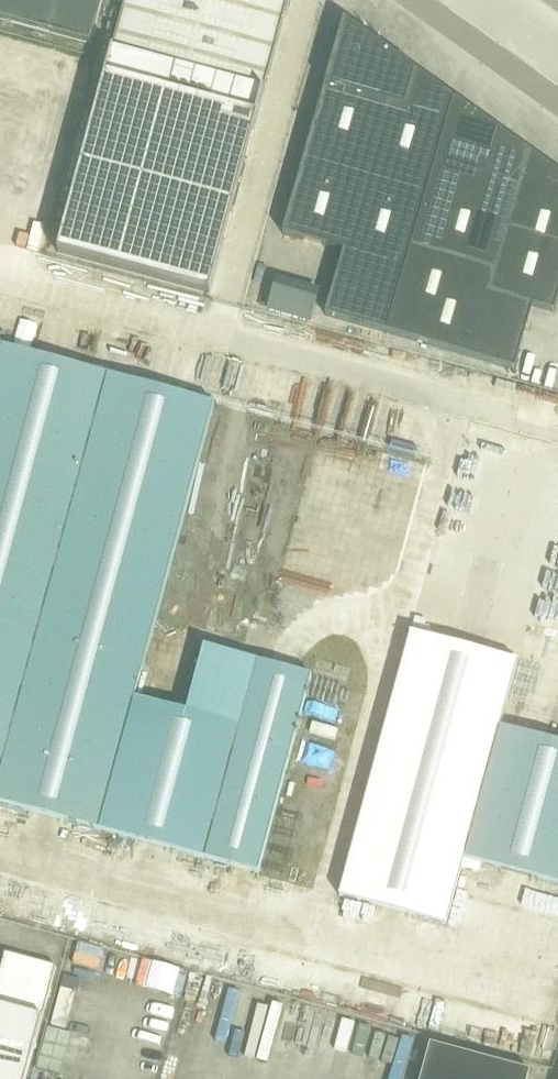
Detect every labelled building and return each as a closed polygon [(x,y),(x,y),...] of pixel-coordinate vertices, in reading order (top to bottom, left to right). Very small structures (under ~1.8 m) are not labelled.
[(90,43),(102,0),(0,0),(0,18),(90,43)] [(58,253),(210,294),(265,91),(287,5),(289,0),(126,0),(112,50),(58,253)] [(557,13),(557,0),(539,0),(557,13)] [(387,333),(454,99),(448,94),(447,96),(412,86),(416,71),(344,21),(284,234),(344,251),(325,315),(387,333)] [(387,333),(515,370),(534,306),(555,312),(557,300),(557,173),(454,99),(387,333)] [(312,676),(205,647),(187,712),(135,698),(214,404),(0,346),(0,803),(258,873),(312,676)] [(336,392),(333,402),(356,408),(359,399),(336,392)] [(299,420),(326,423),(328,400),(302,398),(299,420)] [(339,895),(447,924),(465,859),(468,860),(500,727),(518,662),(410,633),(339,895)] [(469,860),(557,885),(557,743),(502,728),(469,860)] [(42,1017),(56,965),(5,952),(0,971),(0,1078),(26,1078),(42,1017)] [(530,1070),(431,1044),(421,1078),(528,1078),(530,1070)]
